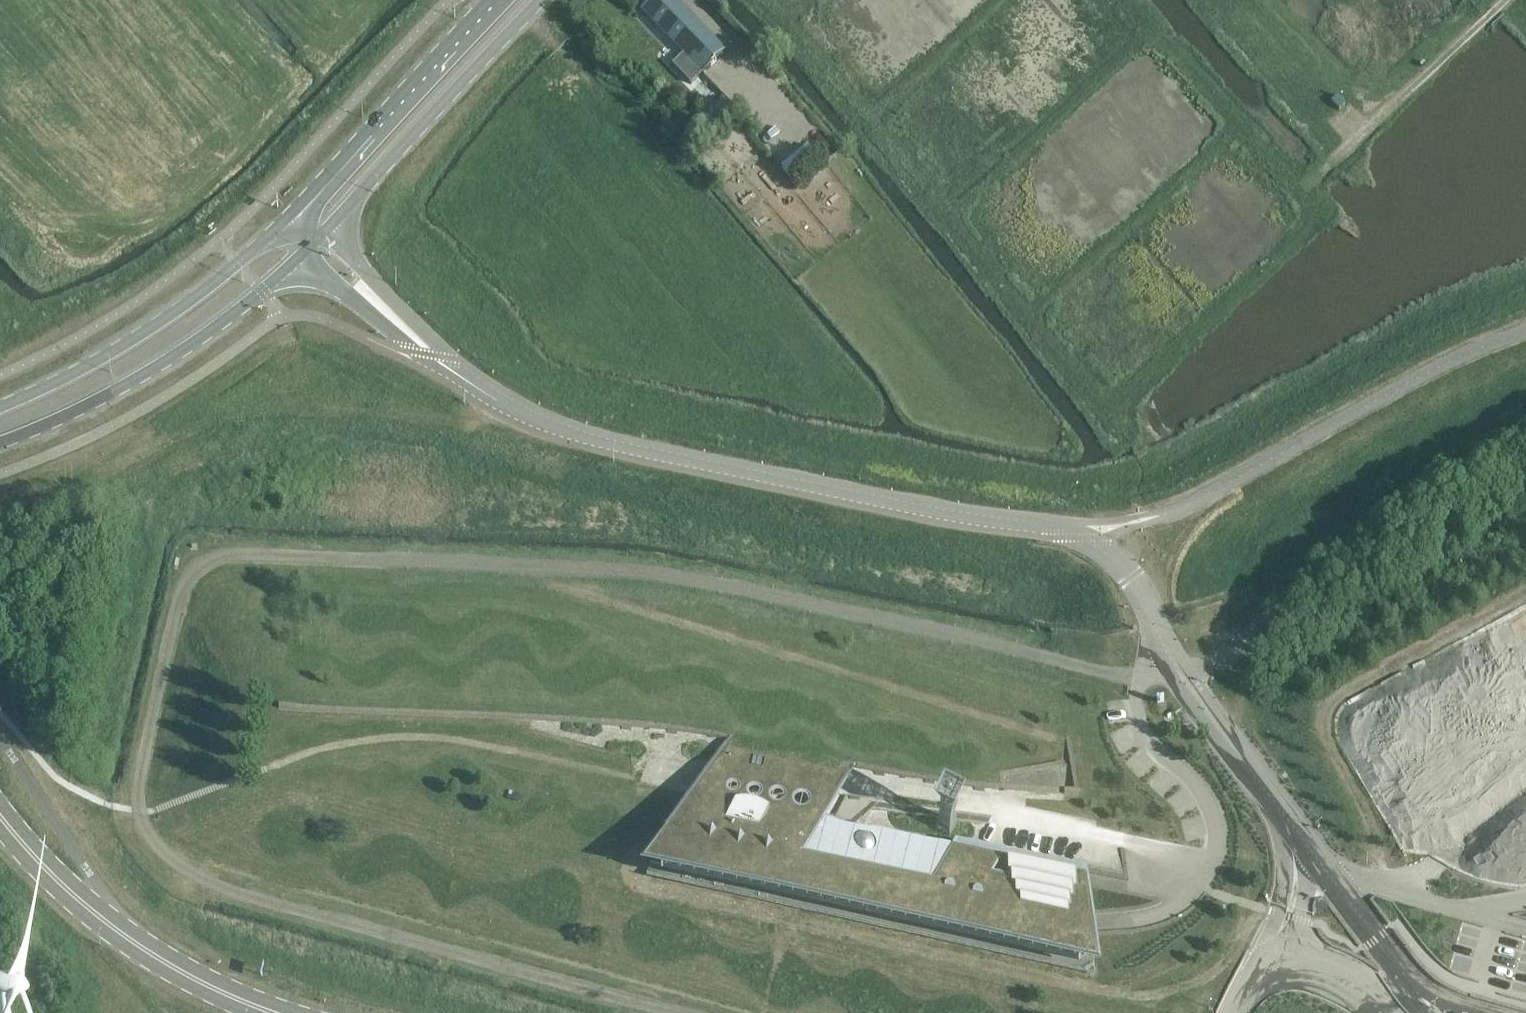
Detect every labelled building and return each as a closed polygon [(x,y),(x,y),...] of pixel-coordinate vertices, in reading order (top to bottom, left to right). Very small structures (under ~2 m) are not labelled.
[(641,9),(685,54),(703,73),(725,52),(675,0),(651,0),(641,9)] [(690,793),(638,873),(1105,976),(1100,937),(1099,933),(1097,915),(1096,911),(1093,889),(1093,885),(1091,872),(1091,868),(1089,855),(963,830),(957,841),(866,823),(866,822),(836,816),(819,813),(826,801),(841,772),(837,771),(733,748),(729,747),(735,739),(725,737),(690,793)]
